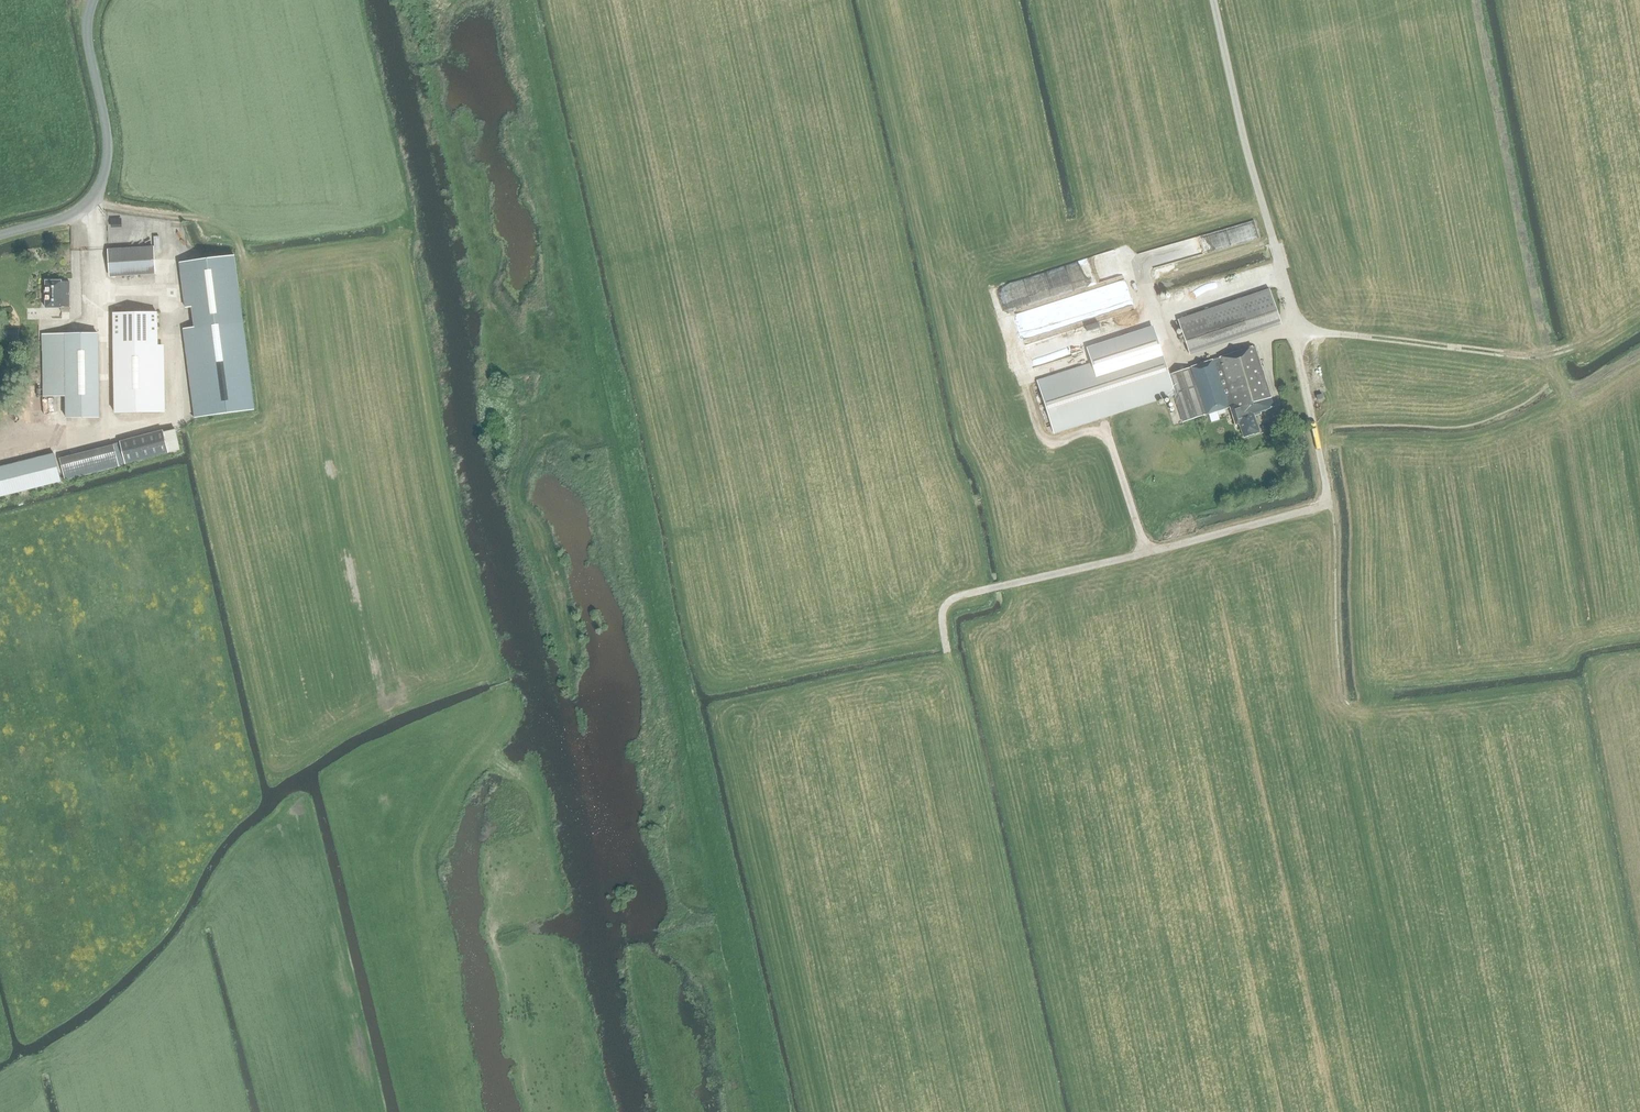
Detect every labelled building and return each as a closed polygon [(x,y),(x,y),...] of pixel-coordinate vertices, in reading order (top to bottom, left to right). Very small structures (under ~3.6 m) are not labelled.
[(120,241),(119,225),(109,225),(109,241),(120,241)] [(159,253),(158,237),(152,237),(153,246),(107,249),(109,277),(155,274),(154,253),(159,253)] [(184,307),(191,307),(194,328),(183,329),(194,418),(254,410),(234,256),(178,263),(184,307)] [(61,282),(61,281),(46,281),(45,309),(61,309),(60,313),(69,313),(69,307),(69,282),(61,282)] [(1267,290),(1174,316),(1184,352),(1278,326),(1267,290)] [(158,345),(157,313),(112,313),(114,413),(165,412),(164,345),(158,345)] [(0,331),(0,339),(18,339),(18,330),(0,331)] [(99,418),(98,333),(41,334),(42,397),(65,396),(65,418),(99,418)] [(1254,348),(1167,376),(1157,343),(1036,381),(1053,434),(1173,395),(1182,423),(1229,408),(1235,426),(1239,424),(1243,439),(1251,436),(1259,434),(1253,416),(1259,414),(1259,413),(1271,409),(1271,408),(1273,408),(1254,348)] [(119,467),(113,445),(53,460),(60,486),(65,485),(64,480),(119,467)] [(53,456),(0,469),(0,496),(59,482),(53,456)]
